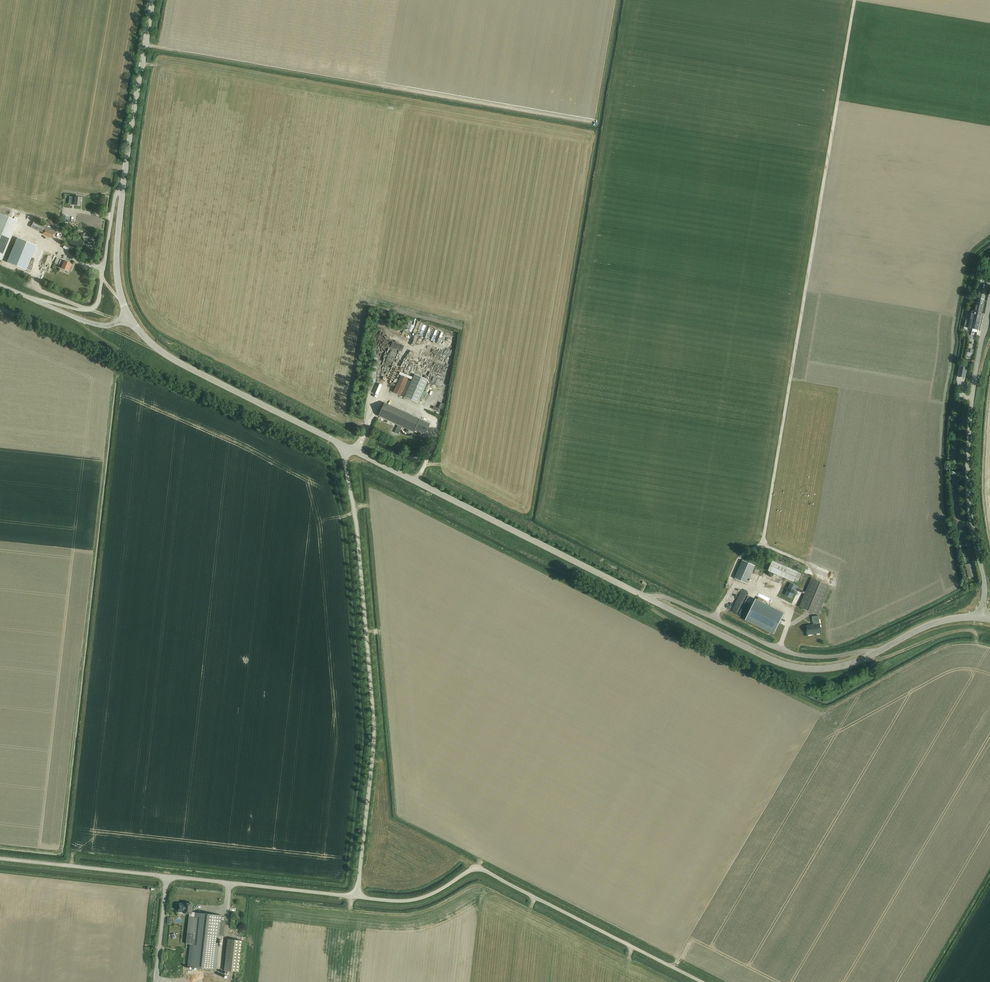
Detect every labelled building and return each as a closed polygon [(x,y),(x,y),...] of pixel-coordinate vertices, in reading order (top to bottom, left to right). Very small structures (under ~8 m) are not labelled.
[(80,206),(81,198),(76,197),(72,197),(71,197),(71,199),(72,200),(71,200),(75,200),(75,205),(80,206)] [(17,222),(19,218),(11,215),(10,219),(0,215),(0,258),(3,259),(18,222),(17,222)] [(31,228),(43,232),(42,234),(54,239),(57,231),(45,226),(46,224),(35,219),(31,228)] [(18,239),(8,262),(27,269),(37,246),(18,239)] [(68,271),(71,264),(65,261),(64,262),(61,260),(59,265),(60,265),(61,264),(63,265),(62,268),(68,271)] [(980,289),(975,312),(982,313),(984,304),(986,290),(980,289)] [(982,313),(975,312),(972,311),(969,328),(978,330),(982,313)] [(410,331),(412,321),(406,320),(404,330),(410,331)] [(967,367),(960,366),(958,377),(965,378),(967,367)] [(393,392),(404,397),(418,403),(428,381),(414,374),(411,382),(407,380),(408,379),(401,376),(393,392)] [(371,404),(376,380),(370,379),(365,403),(371,404)] [(378,416),(408,429),(414,432),(415,430),(425,435),(430,424),(384,403),(378,416)] [(747,584),(755,566),(743,560),(735,578),(747,584)] [(768,570),(798,583),(801,574),(772,561),(768,570)] [(818,615),(830,586),(811,578),(799,607),(818,615)] [(784,613),(757,599),(746,620),(773,634),(784,613)] [(808,635),(821,633),(819,616),(812,616),(813,625),(807,626),(808,635)] [(189,917),(194,917),(194,913),(192,913),(193,904),(187,903),(187,904),(180,903),(179,911),(184,912),(184,913),(190,913),(189,917)] [(189,917),(186,944),(191,944),(188,966),(216,969),(220,935),(223,935),(225,921),(222,921),(222,916),(194,913),(194,917),(189,917)] [(239,972),(242,941),(228,939),(224,970),(239,972)]
